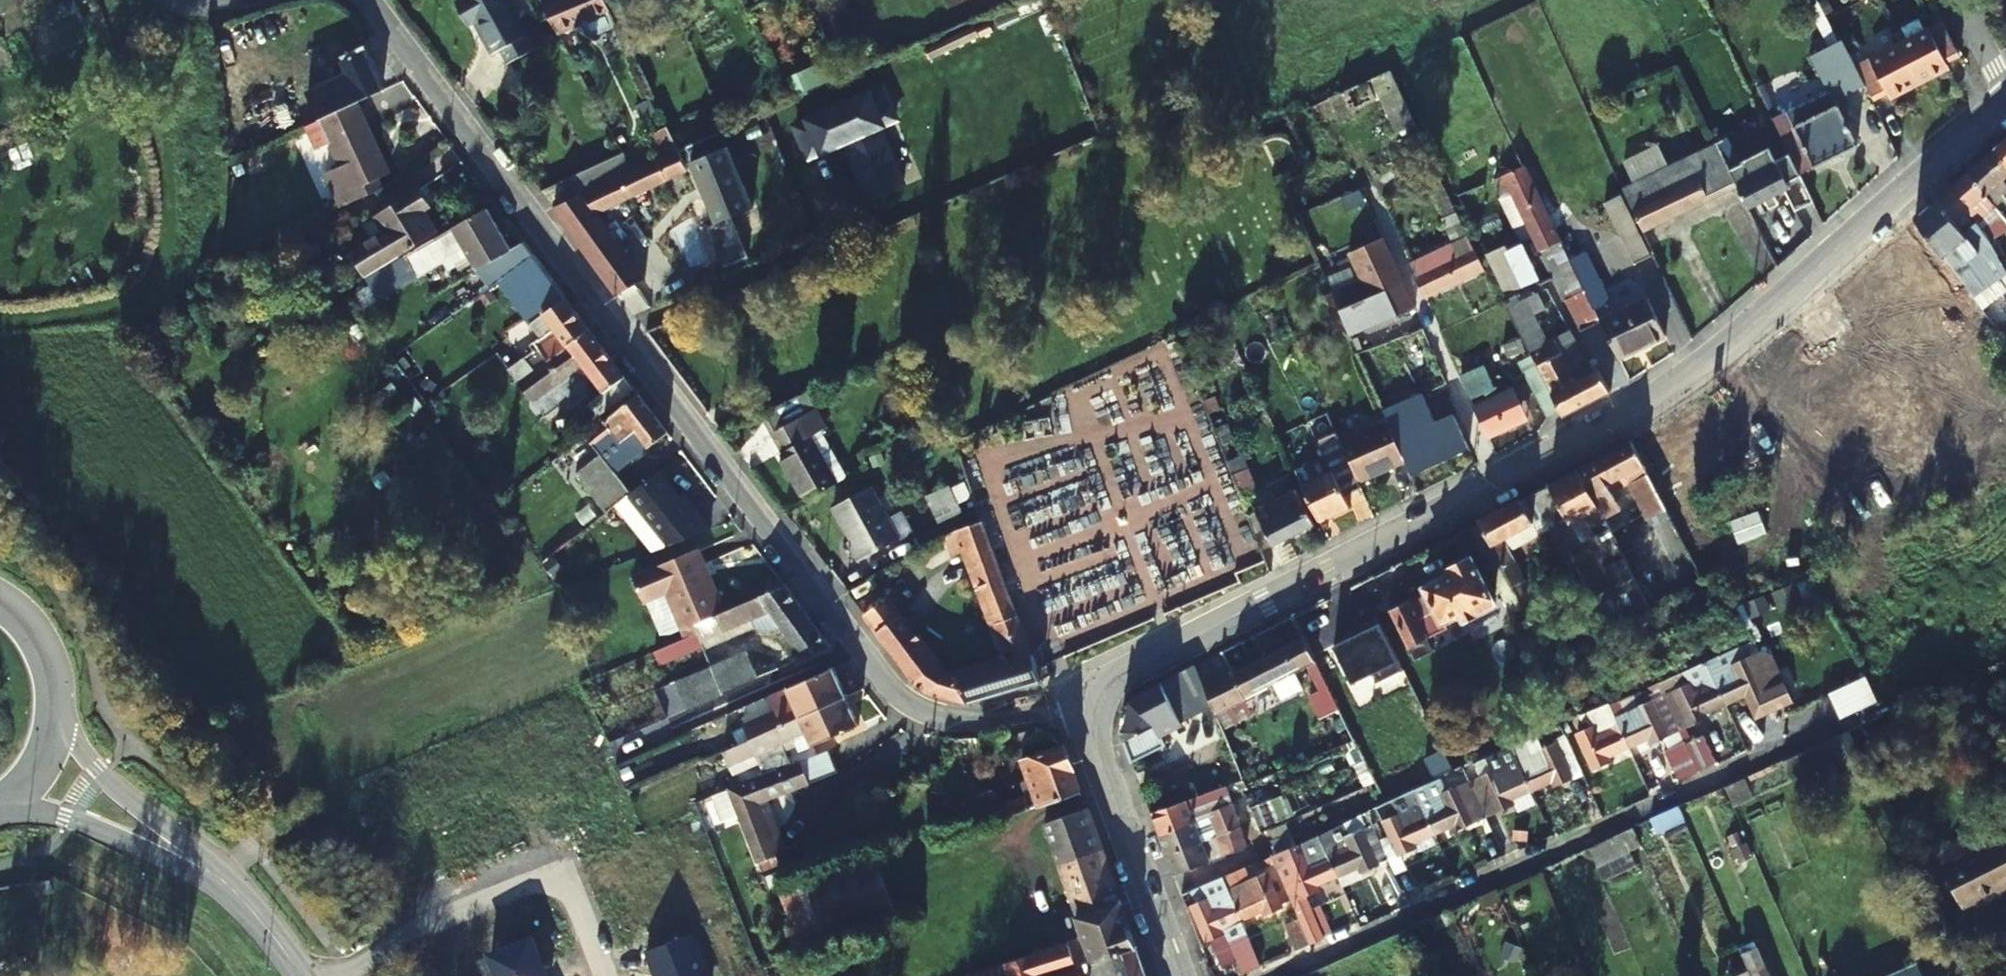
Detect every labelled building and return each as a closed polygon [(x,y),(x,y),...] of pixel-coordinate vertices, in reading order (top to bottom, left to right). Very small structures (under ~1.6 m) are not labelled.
[(509,0),(465,0),(458,4),(469,24),(476,21),(494,54),(502,49),(509,63),(535,49),(509,0)] [(558,31),(559,30),(609,10),(604,0),(541,0),(558,31)] [(1799,175),(1857,147),(1835,100),(1862,88),(1825,18),(1816,0),(1805,0),(1830,48),(1810,58),(1828,94),(1773,121),(1785,145),(1799,175)] [(1959,58),(1941,22),(1856,64),(1874,101),(1887,95),(1889,101),(1950,71),(1947,65),(1959,58)] [(1393,60),(1383,44),(1370,52),(1379,67),(1393,60)] [(322,122),(359,106),(385,93),(367,55),(348,63),(355,78),(338,85),(336,82),(310,94),(322,122)] [(1416,124),(1390,71),(1373,79),(1380,94),(1397,133),(1416,124)] [(1380,94),(1373,79),(1368,81),(1375,96),(1380,94)] [(1375,96),(1368,81),(1341,93),(1350,111),(1376,100),(1375,96)] [(883,88),(796,127),(810,158),(846,141),(873,200),(905,186),(878,127),(896,119),(883,88)] [(391,178),(359,106),(322,122),(306,129),(316,151),(333,144),(344,170),(325,178),(340,212),(388,191),(384,182),(391,178)] [(632,171),(576,197),(553,208),(615,294),(627,308),(654,293),(642,275),(688,251),(683,242),(635,266),(598,215),(692,169),(715,224),(706,229),(723,268),(750,257),(733,218),(753,209),(727,147),(724,148),(717,132),(679,149),(632,171)] [(1770,206),(1777,201),(1773,193),(1784,188),(1794,210),(1811,201),(1799,175),(1785,145),(1771,152),(1764,139),(1725,160),(1737,188),(1746,206),(1764,198),(1770,206)] [(2005,165),(2005,140),(1995,150),(2005,165)] [(1643,233),(1737,188),(1725,160),(1717,145),(1623,189),(1643,233)] [(1969,173),(1995,207),(2002,201),(2005,206),(2005,165),(1995,150),(1969,173)] [(568,179),(576,197),(632,171),(624,154),(568,179)] [(1553,278),(1564,300),(1585,290),(1570,260),(1551,222),(1524,168),(1498,179),(1494,181),(1502,197),(1498,198),(1521,243),(1532,238),(1553,278)] [(1484,268),(1436,170),(1423,177),(1430,189),(1447,223),(1445,224),(1454,244),(1411,265),(1426,296),(1484,268)] [(1938,200),(1955,223),(1967,212),(1971,209),(1981,219),(1995,207),(1969,173),(1938,200)] [(1430,189),(1423,177),(1414,181),(1420,193),(1430,189)] [(409,250),(448,228),(434,204),(443,199),(433,181),(386,209),(396,226),(361,246),(374,269),(409,250)] [(1652,257),(1621,195),(1605,204),(1635,265),(1652,257)] [(1938,200),(1916,219),(1972,297),(2003,271),(1992,250),(1987,241),(1976,223),(1963,233),(1955,223),(1938,200)] [(517,252),(492,212),(410,257),(418,272),(444,256),(441,251),(463,238),(482,272),(502,260),(513,276),(539,257),(530,245),(517,252)] [(1976,223),(1967,212),(1955,223),(1963,233),(1976,223)] [(1972,297),(1916,219),(1898,235),(1943,299),(1869,352),(1883,376),(1963,320),(1972,331),(1988,320),(1972,297)] [(2005,239),(2005,226),(1987,241),(1992,250),(2005,239)] [(1363,258),(1387,249),(1383,239),(1360,251),(1363,258)] [(1538,280),(1521,245),(1506,252),(1523,287),(1538,280)] [(1506,252),(1503,247),(1487,255),(1502,284),(1509,290),(1524,288),(1523,287),(1506,252)] [(1411,302),(1387,249),(1363,258),(1367,267),(1372,265),(1376,277),(1363,282),(1380,317),(1411,302)] [(1585,253),(1570,260),(1585,290),(1587,293),(1595,309),(1609,302),(1585,253)] [(499,355),(522,385),(594,330),(547,267),(507,295),(530,324),(544,313),(558,331),(539,345),(542,349),(522,366),(507,349),(499,355)] [(1354,298),(1344,274),(1326,282),(1337,306),(1354,298)] [(1585,290),(1564,300),(1566,304),(1587,293),(1585,290)] [(1595,309),(1587,293),(1566,304),(1580,333),(1601,322),(1595,309)] [(1505,303),(1517,328),(1531,322),(1518,297),(1505,303)] [(1647,300),(1601,322),(1620,359),(1664,337),(1647,300)] [(1988,320),(2002,340),(2005,336),(2005,329),(1995,315),(1988,320)] [(1531,322),(1517,328),(1527,347),(1532,356),(1560,411),(1563,417),(1609,392),(1598,371),(1592,374),(1575,343),(1561,349),(1555,338),(1553,339),(1543,345),(1537,334),(1531,322)] [(1516,326),(1488,338),(1498,361),(1527,347),(1517,328),(1516,326)] [(1553,339),(1548,329),(1537,334),(1543,345),(1553,339)] [(594,330),(522,385),(540,409),(528,418),(536,426),(554,412),(543,398),(584,366),(604,391),(587,404),(597,418),(637,387),(594,330)] [(1548,417),(1560,411),(1532,356),(1519,363),(1548,417)] [(1475,407),(1489,438),(1525,421),(1511,391),(1497,397),(1494,389),(1484,367),(1462,376),(1472,399),(1486,393),(1489,401),(1475,407)] [(828,428),(809,393),(763,413),(782,451),(781,451),(808,500),(848,479),(823,431),(828,428)] [(1384,411),(1388,420),(1406,463),(1412,476),(1468,450),(1454,417),(1414,436),(1408,421),(1430,411),(1421,394),(1384,411)] [(604,457),(610,465),(642,441),(649,449),(670,433),(643,396),(579,445),(594,465),(604,457)] [(1217,410),(1213,398),(1203,401),(1208,413),(1217,410)] [(1406,463),(1388,420),(1339,441),(1358,485),(1406,463)] [(1235,440),(1229,424),(1214,429),(1221,446),(1235,440)] [(1653,430),(1632,442),(1645,467),(1667,510),(1687,500),(1653,430)] [(1359,488),(1358,485),(1339,441),(1336,434),(1317,442),(1325,459),(1296,472),(1320,521),(1349,507),(1344,496),(1359,488)] [(1645,467),(1632,442),(1579,472),(1603,518),(1622,508),(1613,491),(1630,483),(1648,520),(1667,511),(1667,510),(1645,467)] [(1257,494),(1242,455),(1226,461),(1241,499),(1257,494)] [(604,457),(594,465),(581,475),(609,513),(633,495),(620,478),(610,465),(604,457)] [(1648,606),(1611,534),(1603,518),(1579,472),(1533,497),(1550,531),(1556,542),(1563,538),(1558,526),(1567,522),(1570,526),(1586,518),(1595,536),(1588,539),(1612,588),(1592,599),(1605,626),(1648,606)] [(682,500),(662,473),(633,495),(632,496),(671,548),(711,532),(686,497),(682,500)] [(1314,524),(1289,475),(1277,481),(1285,497),(1258,512),(1273,545),(1314,524)] [(958,503),(951,484),(930,492),(937,510),(958,503)] [(900,538),(871,486),(835,506),(853,538),(849,540),(861,560),(900,538)] [(1533,497),(1481,523),(1493,548),(1501,566),(1522,608),(1535,602),(1510,552),(1550,531),(1533,497)] [(1698,522),(1688,502),(1667,511),(1678,533),(1698,522)] [(1029,650),(983,521),(928,546),(939,567),(966,553),(1005,663),(955,679),(937,665),(888,598),(885,600),(880,593),(858,605),(920,689),(968,703),(1040,682),(1039,679),(1036,671),(1029,650)] [(1493,548),(1481,523),(1469,529),(1482,553),(1493,548)] [(1575,563),(1563,538),(1556,542),(1553,543),(1565,568),(1575,563)] [(687,631),(696,626),(728,613),(702,550),(637,577),(648,604),(671,595),(687,631)] [(1494,605),(1471,558),(1450,569),(1452,574),(1425,588),(1428,594),(1392,613),(1415,660),(1432,651),(1425,639),(1448,628),(1445,623),(1461,614),(1464,620),(1494,605)] [(1522,608),(1501,566),(1491,572),(1512,614),(1522,608)] [(787,588),(728,613),(696,626),(701,635),(672,648),(678,659),(706,645),(709,649),(755,628),(784,631),(804,660),(833,648),(787,588)] [(1387,612),(1370,607),(1360,638),(1378,644),(1387,612)] [(1258,661),(1271,684),(1315,663),(1302,639),(1258,661)] [(1755,719),(1783,706),(1774,686),(1763,691),(1748,658),(1743,645),(1706,662),(1725,704),(1746,695),(1755,719)] [(1047,666),(1040,646),(1029,650),(1036,671),(1047,666)] [(761,678),(750,653),(679,684),(690,711),(761,678)] [(1774,686),(1759,653),(1748,658),(1763,691),(1774,686)] [(1761,653),(1759,653),(1774,686),(1775,686),(1761,653)] [(1214,714),(1271,684),(1258,661),(1203,689),(1211,708),(1214,714)] [(1725,704),(1706,662),(1694,667),(1702,685),(1693,689),(1691,685),(1664,697),(1678,730),(1706,717),(1704,712),(1725,704)] [(1050,674),(1047,666),(1036,671),(1039,679),(1050,674)] [(1182,722),(1211,708),(1203,689),(1194,667),(1129,700),(1121,733),(1132,761),(1165,746),(1160,735),(1183,724),(1182,722)] [(747,727),(754,743),(849,702),(836,672),(771,700),(778,714),(747,727)] [(1827,691),(1838,718),(1877,701),(1865,675),(1827,691)] [(1774,686),(1783,706),(1793,702),(1784,682),(1775,686),(1774,686)] [(1678,730),(1664,697),(1657,683),(1649,687),(1654,701),(1640,707),(1634,694),(1608,705),(1627,747),(1649,737),(1651,741),(1661,737),(1678,730)] [(849,702),(754,743),(764,770),(739,780),(742,786),(792,766),(783,746),(796,740),(802,753),(860,729),(849,702)] [(1608,755),(1627,747),(1608,705),(1603,708),(1587,714),(1593,728),(1576,736),(1591,768),(1610,760),(1608,755)] [(1683,742),(1678,730),(1661,737),(1666,750),(1683,742)] [(1863,763),(1847,732),(1801,752),(1809,772),(1840,758),(1846,771),(1863,763)] [(1040,746),(1040,733),(1009,736),(1012,751),(1040,746)] [(1702,739),(1685,746),(1696,773),(1712,765),(1702,739)] [(1696,773),(1685,746),(1683,742),(1666,750),(1662,752),(1676,783),(1696,773)] [(1523,743),(1512,748),(1531,790),(1551,781),(1553,785),(1570,777),(1556,746),(1539,752),(1541,757),(1531,760),(1523,743)] [(1510,799),(1531,790),(1512,748),(1500,753),(1507,771),(1499,775),(1498,771),(1470,784),(1483,812),(1484,816),(1512,804),(1510,799)] [(1082,794),(1066,749),(1025,765),(1031,784),(1003,795),(1006,806),(1002,808),(1005,821),(1082,794)] [(802,763),(792,766),(742,786),(734,790),(745,819),(761,864),(789,852),(770,801),(830,778),(823,759),(804,767),(802,763)] [(1375,783),(1364,761),(1352,766),(1363,788),(1375,783)] [(1753,797),(1745,778),(1725,787),(1734,806),(1753,797)] [(1473,817),(1483,812),(1470,784),(1443,795),(1444,800),(1434,804),(1426,787),(1416,791),(1435,833),(1455,824),(1457,828),(1474,821),(1473,817)] [(1208,813),(1230,805),(1224,787),(1196,798),(1177,804),(1152,813),(1160,834),(1209,816),(1208,813)] [(1192,787),(1173,793),(1177,804),(1196,798),(1192,787)] [(1269,797),(1266,790),(1243,799),(1246,807),(1269,797)] [(1435,833),(1416,791),(1404,796),(1412,814),(1402,818),(1401,814),(1382,822),(1398,854),(1416,847),(1414,842),(1435,833)] [(1177,804),(1173,793),(1148,802),(1152,813),(1177,804)] [(1216,839),(1240,830),(1236,819),(1230,805),(1208,813),(1209,816),(1160,834),(1167,855),(1215,837),(1216,839)] [(1685,820),(1680,807),(1658,817),(1651,820),(1657,833),(1685,820)] [(1344,823),(1318,835),(1336,877),(1358,867),(1360,871),(1388,859),(1372,827),(1351,836),(1344,823)] [(1295,845),(1287,828),(1278,831),(1281,837),(1271,842),(1273,845),(1256,854),(1260,861),(1271,856),(1294,846),(1295,845)] [(1641,845),(1633,828),(1612,838),(1589,848),(1596,865),(1641,845)] [(1243,839),(1240,830),(1216,839),(1215,837),(1167,855),(1175,875),(1246,846),(1243,839)] [(1271,856),(1299,920),(1309,945),(1324,938),(1304,896),(1318,890),(1316,885),(1336,877),(1318,835),(1307,840),(1315,858),(1306,862),(1302,857),(1300,858),(1294,846),(1271,856)] [(1940,871),(1960,911),(2003,889),(2005,894),(2005,838),(1940,871)] [(1105,857),(1063,872),(1075,908),(1117,892),(1105,857)] [(1075,908),(1085,939),(1037,955),(1019,898),(1006,861),(978,872),(1007,965),(978,975),(1061,975),(1138,951),(1117,892),(1075,908)] [(885,876),(879,862),(812,888),(809,881),(780,891),(805,951),(808,955),(902,919),(885,876)] [(1223,878),(1242,919),(1262,909),(1265,913),(1280,907),(1266,875),(1251,881),(1252,885),(1241,891),(1232,874),(1223,878)] [(1262,966),(1242,919),(1223,878),(1191,892),(1194,898),(1200,896),(1203,901),(1190,908),(1207,943),(1212,940),(1219,958),(1231,953),(1234,961),(1236,960),(1242,974),(1262,966)] [(1309,945),(1299,920),(1285,926),(1297,950),(1309,945)] [(1138,951),(1061,975),(1148,975),(1138,951)] [(1914,963),(1883,975),(1919,975),(1916,967),(1914,963)] [(1752,975),(1768,975),(1764,967),(1751,973),(1752,975)]
